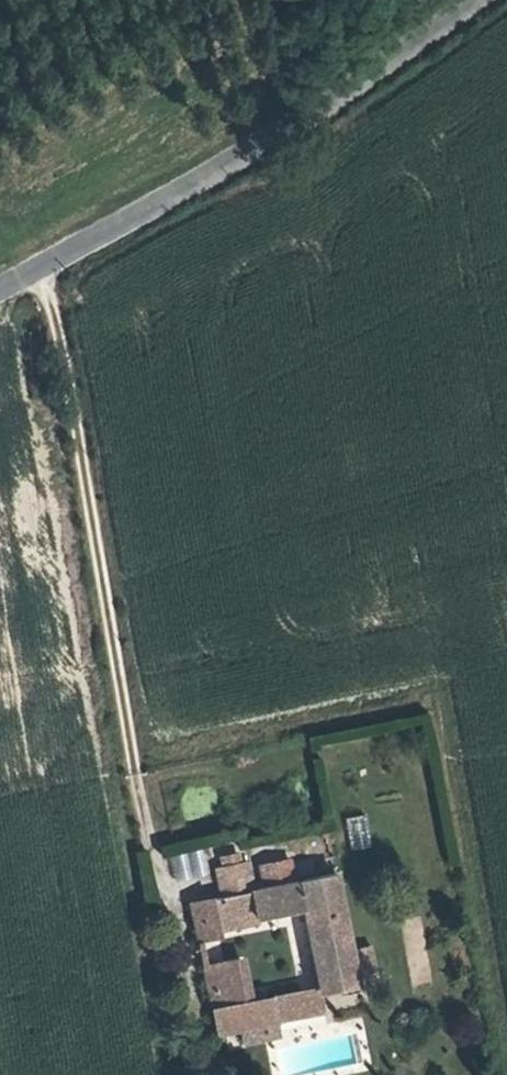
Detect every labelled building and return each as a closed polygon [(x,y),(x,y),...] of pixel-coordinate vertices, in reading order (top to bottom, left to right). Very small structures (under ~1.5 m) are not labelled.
[(365,814),(344,818),(350,850),(371,846),(365,814)] [(220,899),(249,893),(244,867),(215,873),(220,899)] [(202,903),(210,944),(246,938),(244,925),(304,914),(320,990),(356,983),(335,876),(249,893),(220,899),(202,903)] [(197,946),(210,944),(202,903),(190,906),(197,946)] [(202,970),(209,1010),(240,1004),(233,964),(202,970)] [(240,1004),(209,1010),(214,1036),(297,1021),(292,995),(240,1004)]
